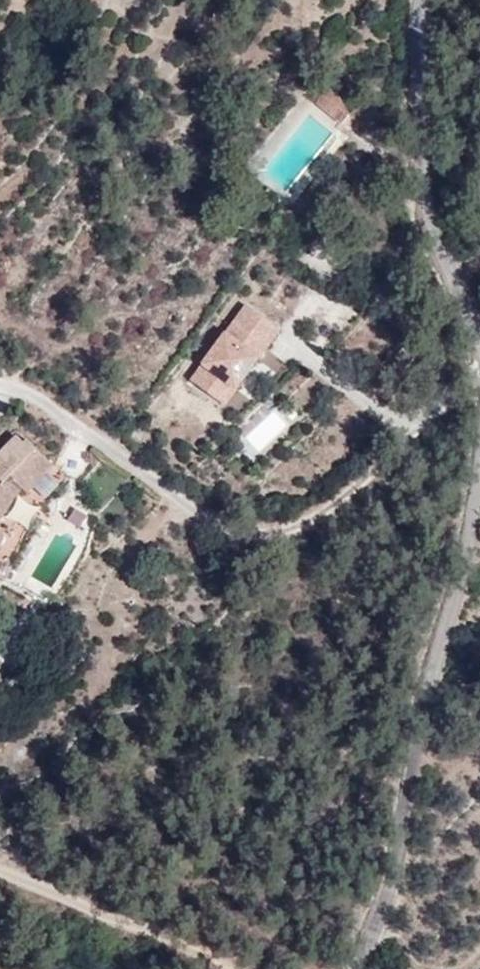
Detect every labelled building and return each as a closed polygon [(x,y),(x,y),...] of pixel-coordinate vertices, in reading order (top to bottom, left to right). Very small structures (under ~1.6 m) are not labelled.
[(2,5),(6,9),(15,0),(7,0),(2,5)] [(340,108),(326,128),(354,150),(360,142),(351,117),(340,108)] [(224,395),(281,321),(249,297),(192,370),(224,395)] [(23,425),(20,429),(12,422),(0,434),(0,499),(16,474),(22,479),(49,451),(23,425)]
